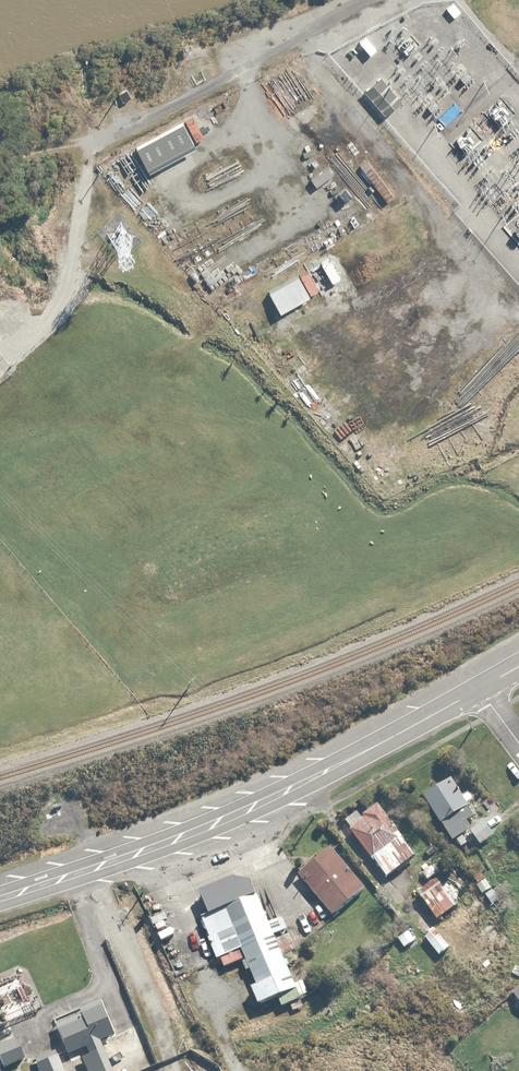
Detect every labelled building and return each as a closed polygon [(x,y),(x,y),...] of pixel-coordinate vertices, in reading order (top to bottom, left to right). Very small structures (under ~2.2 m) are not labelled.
[(455,2),(446,10),(455,21),(465,13),(455,2)] [(367,36),(360,43),(372,56),(379,48),(367,36)] [(383,74),(365,89),(386,114),(404,100),(383,74)] [(176,140),(131,160),(141,183),(186,163),(176,140)] [(317,182),(330,198),(348,183),(334,167),(317,182)] [(310,270),(270,292),(269,293),(281,315),(313,297),(311,293),(320,288),(310,270)] [(420,792),(450,838),(467,828),(463,821),(472,815),(465,803),(470,799),(452,772),(420,792)] [(392,863),(394,866),(412,852),(375,801),(346,822),(381,870),(392,863)] [(361,888),(329,849),(297,875),(328,914),(361,888)] [(296,983),(245,868),(187,893),(214,954),(233,946),(257,1000),(296,983)] [(437,879),(419,894),(436,916),(454,901),(437,879)] [(47,1022),(61,1054),(78,1047),(89,1070),(111,1070),(97,1038),(112,1032),(98,999),(47,1022)] [(0,1066),(19,1058),(9,1035),(0,1039),(0,1065),(0,1066)] [(37,1066),(40,1070),(62,1070),(56,1057),(37,1066)]
